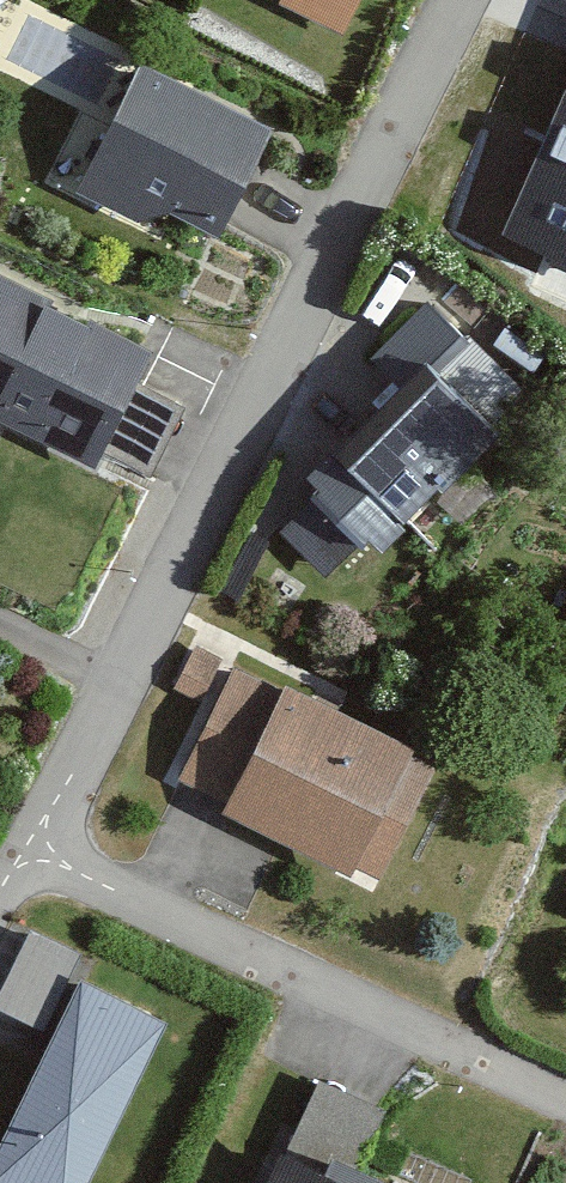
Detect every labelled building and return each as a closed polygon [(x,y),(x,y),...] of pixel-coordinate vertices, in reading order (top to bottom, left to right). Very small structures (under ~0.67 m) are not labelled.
[(271,8),(338,37),(354,0),(275,0),(271,8)] [(69,194),(130,222),(162,211),(209,233),(258,129),(128,69),(69,194)] [(505,234),(565,261),(565,97),(505,234)] [(141,349),(0,280),(0,421),(85,462),(141,349)] [(358,364),(381,387),(289,478),(310,499),(287,523),(331,567),(352,546),(368,562),(490,442),(424,376),(454,346),(415,307),(358,364)] [(368,880),(421,772),(401,762),(407,749),(277,687),(273,696),(224,672),(172,781),(220,804),(215,816),(341,877),(345,869),(368,880)] [(20,936),(0,978),(0,1020),(31,1035),(68,958),(20,936)] [(155,1024),(72,983),(0,1130),(0,1182),(77,1182),(155,1024)] [(342,1168),(366,1109),(308,1085),(277,1161),(264,1156),(253,1182),(377,1182),(342,1168)]
